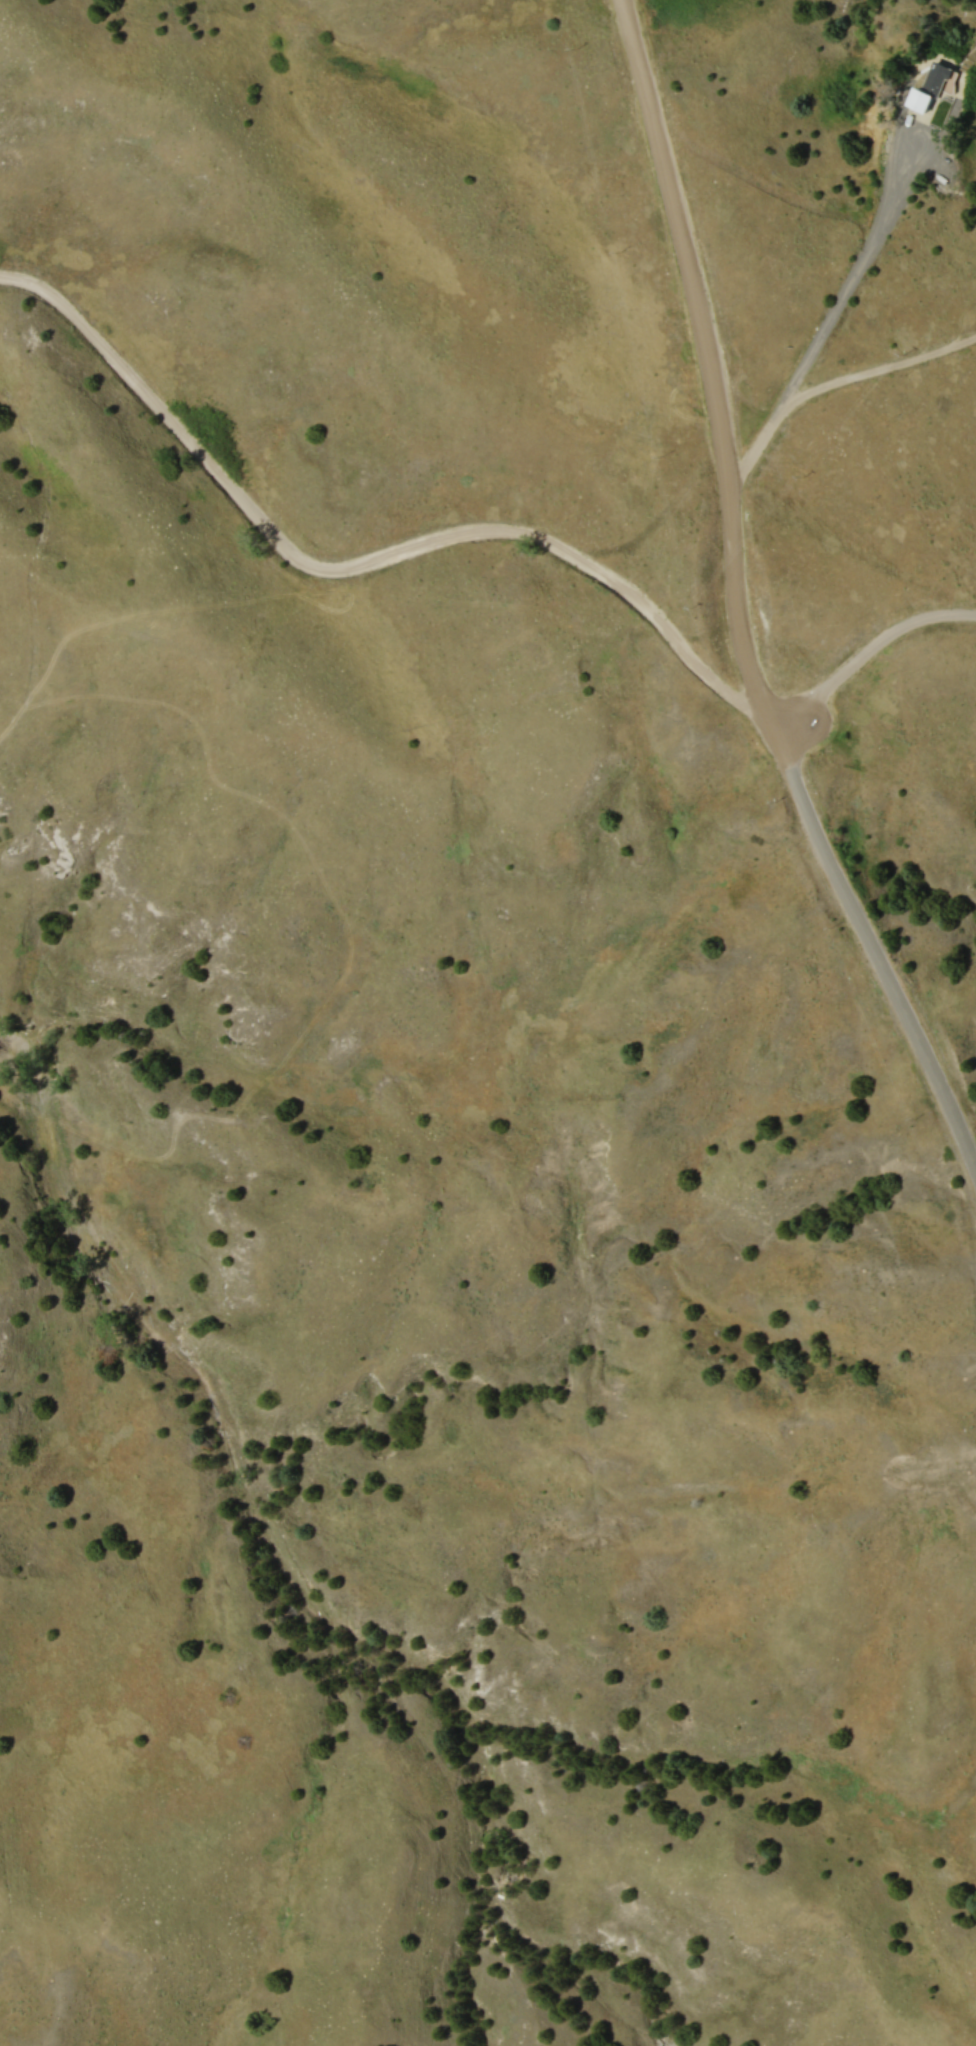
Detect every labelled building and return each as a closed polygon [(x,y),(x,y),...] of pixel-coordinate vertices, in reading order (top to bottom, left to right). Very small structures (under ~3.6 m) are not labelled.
[(912,105),(938,115),(957,66),(940,59),(929,88),(920,85),(912,105)]
